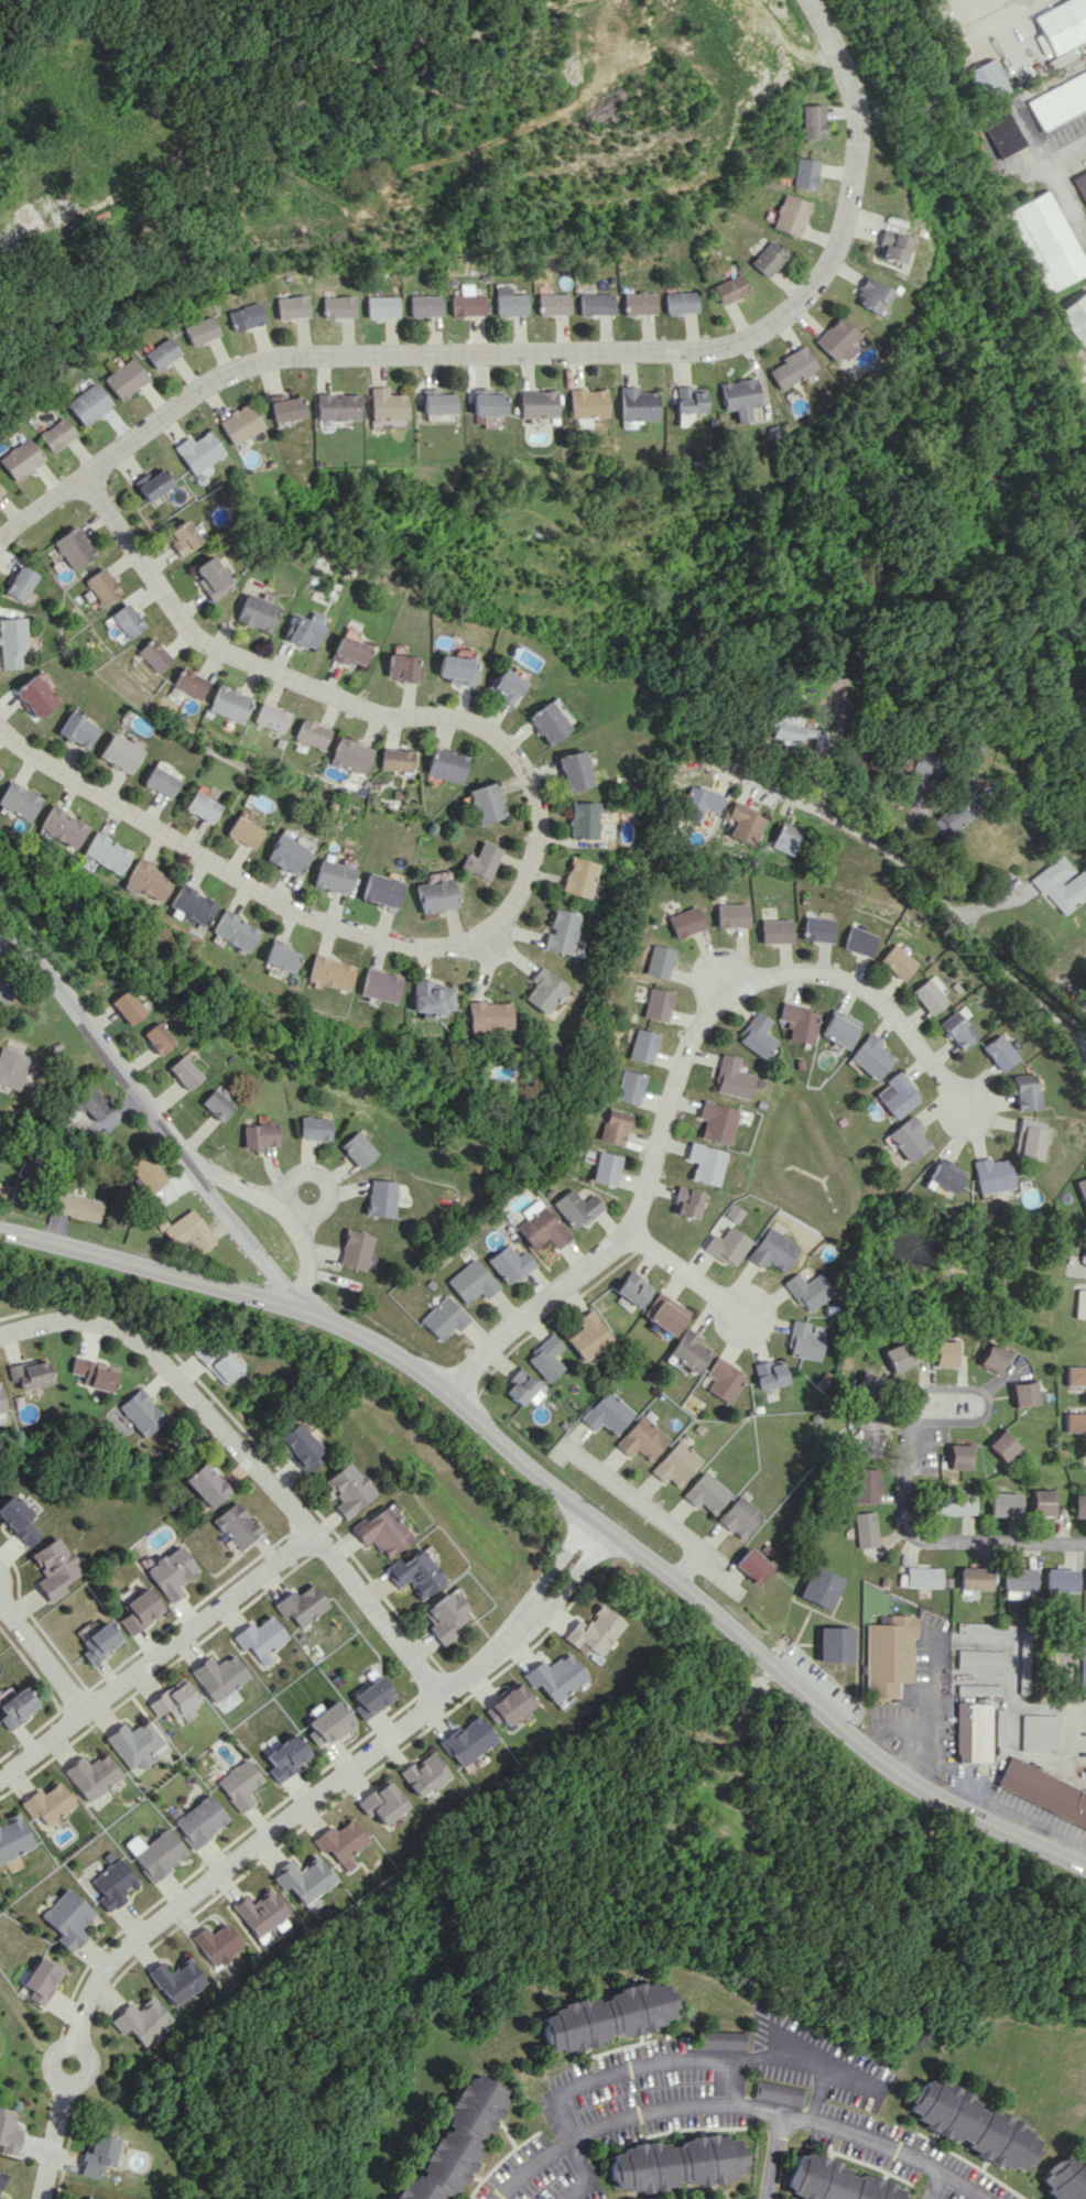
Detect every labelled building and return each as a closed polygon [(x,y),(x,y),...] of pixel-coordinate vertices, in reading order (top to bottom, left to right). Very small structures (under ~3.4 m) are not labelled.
[(1085,38),(1085,0),(1063,0),(1032,15),(1051,55),(1085,38)] [(1010,88),(992,56),(964,72),(974,92),(983,87),(990,99),(1010,88)] [(1039,130),(1085,109),(1085,71),(1025,99),(1039,130)] [(824,139),(823,104),(802,105),(803,139),(824,139)] [(1008,111),(982,124),(1000,157),(1024,144),(1008,111)] [(793,187),(817,189),(819,160),(796,158),(793,187)] [(1070,174),(1085,207),(1085,166),(1070,174)] [(1001,214),(1046,294),(1085,272),(1085,262),(1046,189),(1001,214)] [(801,236),(808,201),(782,195),(774,230),(801,236)] [(906,235),(880,230),(874,257),(900,263),(906,235)] [(750,262),(766,277),(787,255),(770,240),(750,262)] [(749,292),(740,273),(712,286),(721,305),(749,292)] [(888,290),(864,276),(850,301),(875,314),(888,290)] [(525,294),(511,294),(511,283),(495,283),(495,316),(526,315),(525,294)] [(482,294),(473,294),(472,284),(460,284),(460,295),(450,295),(451,316),(483,315),(482,294)] [(1055,313),(1084,349),(1085,347),(1085,289),(1055,313)] [(696,291),(665,292),(666,313),(696,313),(696,291)] [(568,314),(567,292),(538,294),(539,315),(568,314)] [(624,293),(624,314),(655,314),(654,292),(624,293)] [(613,293),(578,294),(579,315),(613,315),(613,293)] [(409,316),(440,316),(439,295),(408,295),(409,316)] [(308,318),(308,296),(277,297),(278,319),(308,318)] [(353,296),(322,297),(323,318),(354,317),(353,296)] [(396,296),(365,296),(366,318),(396,317),(396,296)] [(233,331),(265,323),(260,303),(228,310),(233,331)] [(847,344),(856,336),(837,316),(812,339),(836,365),(853,350),(847,344)] [(184,325),(190,345),(219,337),(213,317),(184,325)] [(155,371),(180,353),(169,336),(143,353),(155,371)] [(780,362),(765,369),(774,388),(813,370),(802,345),(777,357),(780,362)] [(114,399),(146,383),(133,359),(101,374),(114,399)] [(756,406),(752,378),(716,383),(720,411),(731,410),(733,422),(747,420),(745,407),(756,406)] [(79,426),(109,406),(93,382),(63,403),(79,426)] [(617,421),(654,420),(653,391),(635,392),(635,386),(617,387),(617,421)] [(701,412),(700,386),(672,387),(673,413),(701,412)] [(402,394),(384,395),(384,387),(367,387),(367,427),(402,427),(402,394)] [(604,417),(603,389),(566,390),(567,418),(571,418),(571,427),(586,426),(586,417),(604,417)] [(418,391),(419,415),(450,413),(450,390),(418,391)] [(500,391),(470,390),(469,415),(500,416),(500,391)] [(553,391),(516,390),(516,417),(553,418),(553,391)] [(296,393),(265,399),(270,422),(300,417),(296,393)] [(313,421),(356,420),(355,393),(312,394),(313,421)] [(213,421),(228,446),(259,427),(244,402),(213,421)] [(35,434),(47,451),(72,435),(60,417),(35,434)] [(184,436),(168,447),(193,483),(208,472),(203,465),(220,454),(203,430),(187,441),(184,436)] [(40,460),(24,438),(0,454),(0,466),(10,481),(40,460)] [(168,483),(156,468),(146,476),(142,471),(128,482),(145,503),(168,483)] [(162,534),(179,556),(199,541),(181,519),(162,534)] [(68,570),(93,559),(77,526),(52,538),(68,570)] [(196,580),(210,602),(232,587),(211,555),(192,568),(199,578),(196,580)] [(4,592),(23,602),(37,575),(19,565),(4,592)] [(101,606),(121,593),(103,566),(83,580),(101,606)] [(236,622),(271,631),(278,604),(243,595),(236,622)] [(146,626),(128,602),(111,615),(129,639),(146,626)] [(311,651),(321,627),(291,614),(281,638),(311,651)] [(0,619),(0,665),(0,669),(22,668),(22,656),(27,656),(25,618),(0,619)] [(358,667),(365,645),(335,636),(328,658),(358,667)] [(174,659),(153,637),(138,652),(159,674),(174,659)] [(382,680),(410,681),(411,656),(383,654),(382,680)] [(434,676),(444,678),(444,683),(471,686),(473,659),(436,655),(434,676)] [(173,685),(200,700),(210,681),(184,667),(173,685)] [(525,682),(498,667),(485,690),(511,705),(525,682)] [(14,691),(37,719),(59,701),(35,673),(14,691)] [(245,722),(251,695),(217,686),(210,713),(245,722)] [(574,727),(554,697),(527,716),(548,746),(574,727)] [(254,722),(283,733),(290,713),(261,702),(254,722)] [(826,732),(798,725),(800,717),(768,709),(764,727),(771,729),(769,739),(799,746),(802,735),(814,738),(811,748),(822,751),(826,732)] [(98,726),(68,712),(57,735),(88,749),(98,726)] [(323,749),(329,728),(300,719),(294,740),(323,749)] [(129,775),(143,751),(112,732),(97,756),(129,775)] [(364,776),(372,748),(337,737),(328,765),(364,776)] [(426,774),(461,783),(467,756),(432,748),(426,774)] [(380,770),(411,772),(412,750),(381,749),(380,770)] [(556,757),(566,792),(593,785),(583,750),(556,757)] [(938,776),(940,757),(912,753),(910,773),(938,776)] [(169,799),(179,780),(153,765),(142,783),(169,799)] [(27,823),(41,798),(9,780),(0,796),(0,808),(27,823)] [(977,781),(957,781),(957,805),(942,805),(942,818),(938,818),(938,827),(977,827),(977,781)] [(477,823),(504,817),(496,782),(469,788),(477,823)] [(723,796),(692,784),(676,824),(694,830),(702,808),(716,814),(723,796)] [(210,824),(221,805),(194,790),(184,808),(210,824)] [(598,802),(570,802),(569,838),(597,839),(598,802)] [(726,817),(734,820),(728,837),(752,846),(765,815),(732,802),(726,817)] [(87,823),(48,806),(37,832),(75,849),(87,823)] [(237,815),(226,833),(251,849),(263,831),(237,815)] [(791,855),(801,829),(780,821),(770,848),(791,855)] [(118,875),(131,852),(94,831),(81,854),(118,875)] [(265,861),(298,876),(311,849),(278,834),(265,861)] [(488,880),(501,849),(482,841),(475,857),(465,853),(459,868),(488,880)] [(1085,894),(1085,876),(1079,867),(1072,873),(1058,855),(1030,877),(1060,915),(1085,894)] [(595,862),(568,857),(561,893),(588,898),(595,862)] [(120,888),(134,894),(136,890),(160,902),(172,877),(134,859),(120,888)] [(348,895),(355,868),(319,859),(312,886),(348,895)] [(403,882),(367,872),(360,899),(396,909),(403,882)] [(415,885),(420,914),(457,907),(452,879),(415,885)] [(203,928),(216,903),(181,884),(168,908),(203,928)] [(716,928),(747,927),(746,903),(716,904),(716,928)] [(667,915),(674,938),(703,928),(696,906),(667,915)] [(567,955),(578,914),(554,907),(547,932),(545,932),(541,948),(567,955)] [(209,934),(248,951),(258,927),(220,910),(209,934)] [(804,915),(801,939),(832,943),(834,919),(804,915)] [(760,919),(761,944),(791,943),(790,918),(760,919)] [(852,925),(844,946),(871,957),(880,936),(852,925)] [(269,940),(263,964),(292,971),(297,947),(269,940)] [(906,980),(920,961),(896,943),(882,962),(906,980)] [(652,944),(643,972),(664,979),(673,949),(652,944)] [(353,965),(312,954),(305,980),(346,991),(353,965)] [(358,994),(393,1003),(400,976),(365,967),(358,994)] [(521,1000),(547,1015),(565,984),(536,967),(528,980),(532,982),(521,1000)] [(950,1003),(942,989),(945,987),(938,975),(914,989),(931,1015),(950,1003)] [(15,984),(0,977),(0,1001),(7,1004),(15,984)] [(411,1013),(442,1013),(442,1009),(451,1009),(452,983),(412,982),(411,1013)] [(649,987),(642,1017),(664,1022),(671,991),(649,987)] [(109,1002),(129,1025),(146,1011),(126,988),(109,1002)] [(508,1002),(466,1002),(467,1031),(509,1030),(508,1002)] [(783,1039),(809,1044),(816,1010),(779,1002),(775,1019),(787,1022),(783,1039)] [(972,1014),(965,1005),(941,1024),(961,1050),(981,1035),(967,1017),(972,1014)] [(858,1020),(830,1009),(819,1037),(847,1049),(858,1020)] [(760,1031),(768,1020),(753,1010),(733,1040),(761,1059),(773,1040),(760,1031)] [(173,1044),(158,1021),(141,1032),(157,1055),(173,1044)] [(637,1027),(628,1057),(650,1063),(659,1034),(637,1027)] [(895,1056),(868,1033),(847,1058),(874,1080),(895,1056)] [(1022,1058),(1003,1033),(984,1048),(1003,1072),(1022,1058)] [(0,1047),(0,1085),(18,1091),(30,1057),(0,1047)] [(186,1091),(202,1078),(184,1054),(167,1067),(186,1091)] [(750,1073),(734,1071),(736,1056),(719,1054),(713,1093),(747,1098),(750,1073)] [(616,1100),(639,1104),(645,1074),(621,1070),(616,1100)] [(872,1091),(892,1119),(920,1099),(899,1071),(872,1091)] [(1017,1110),(1042,1109),(1040,1074),(1016,1075),(1017,1110)] [(76,1111),(82,1106),(96,1122),(112,1108),(91,1084),(69,1103),(76,1111)] [(221,1122),(235,1107),(214,1087),(200,1103),(221,1122)] [(704,1099),(738,1109),(727,1145),(699,1137),(705,1119),(698,1117),(704,1099)] [(630,1113),(607,1108),(600,1141),(624,1146),(630,1113)] [(921,1130),(912,1115),(886,1132),(904,1162),(928,1147),(918,1131),(921,1130)] [(332,1117),(301,1117),(300,1140),(331,1141),(332,1117)] [(1042,1160),(1049,1122),(1022,1117),(1015,1155),(1042,1160)] [(243,1125),(244,1148),(278,1147),(277,1120),(260,1120),(260,1125),(243,1125)] [(340,1145),(359,1169),(378,1154),(359,1130),(340,1145)] [(686,1160),(694,1162),(690,1180),(717,1186),(724,1150),(689,1143),(686,1160)] [(620,1155),(597,1151),(591,1181),(614,1185),(620,1155)] [(166,1182),(146,1153),(128,1166),(148,1195),(166,1182)] [(39,1162),(22,1157),(8,1200),(25,1205),(39,1162)] [(925,1178),(950,1194),(964,1173),(938,1157),(925,1178)] [(972,1161),(979,1194),(1015,1187),(1009,1158),(991,1162),(990,1157),(972,1161)] [(1085,1209),(1085,1177),(1077,1180),(1085,1209)] [(366,1215),(394,1218),(398,1182),(370,1179),(366,1215)] [(670,1212),(694,1220),(702,1193),(678,1185),(670,1212)] [(604,1208),(594,1193),(582,1201),(572,1188),(552,1202),(572,1231),(604,1208)] [(98,1222),(103,1201),(59,1191),(54,1212),(98,1222)] [(547,1239),(555,1249),(570,1239),(544,1205),(515,1226),(533,1249),(547,1239)] [(168,1224),(165,1219),(157,1224),(171,1247),(187,1237),(197,1254),(215,1243),(193,1208),(168,1224)] [(703,1247),(732,1268),(751,1240),(729,1225),(720,1238),(712,1233),(703,1247)] [(762,1268),(767,1261),(782,1272),(799,1247),(770,1226),(747,1258),(762,1268)] [(365,1270),(373,1235),(345,1229),(338,1264),(365,1270)] [(524,1250),(517,1256),(507,1244),(486,1260),(507,1286),(535,1264),(524,1250)] [(484,1299),(499,1288),(475,1257),(446,1280),(464,1304),(479,1292),(484,1299)] [(637,1307),(651,1286),(628,1271),(614,1292),(637,1307)] [(804,1282),(797,1272),(783,1282),(805,1313),(834,1293),(819,1272),(804,1282)] [(431,1278),(426,1283),(431,1287),(435,1283),(431,1278)] [(1077,1289),(1074,1317),(1085,1319),(1085,1290),(1077,1289)] [(671,1336),(687,1313),(657,1292),(641,1315),(671,1336)] [(446,1294),(420,1319),(441,1340),(454,1327),(457,1330),(469,1318),(446,1294)] [(575,1320),(580,1327),(565,1338),(583,1362),(613,1340),(589,1309),(575,1320)] [(810,1323),(794,1319),(786,1355),(819,1361),(825,1335),(808,1332),(810,1323)] [(667,1355),(696,1374),(711,1351),(697,1343),(701,1337),(685,1327),(667,1355)] [(552,1355),(563,1346),(551,1333),(524,1357),(547,1382),(563,1367),(552,1355)] [(893,1374),(914,1364),(902,1341),(882,1352),(893,1374)] [(933,1365),(956,1365),(956,1341),(933,1341),(933,1365)] [(222,1385),(240,1368),(217,1343),(208,1351),(200,1343),(191,1351),(222,1385)] [(1001,1372),(1008,1350),(987,1343),(980,1366),(1001,1372)] [(6,1367),(10,1383),(16,1381),(19,1390),(50,1382),(44,1357),(6,1367)] [(730,1403),(745,1372),(715,1357),(706,1376),(713,1378),(706,1392),(730,1403)] [(71,1358),(68,1373),(82,1376),(80,1385),(111,1392),(117,1368),(71,1358)] [(758,1389),(786,1384),(782,1359),(754,1363),(758,1389)] [(1066,1366),(1066,1385),(1085,1385),(1085,1366),(1066,1366)] [(520,1406),(527,1399),(533,1404),(544,1392),(518,1368),(500,1389),(520,1406)] [(851,1391),(867,1400),(879,1380),(863,1371),(851,1391)] [(1038,1403),(1035,1381),(1010,1385),(1013,1406),(1038,1403)] [(165,1417),(138,1388),(116,1407),(143,1437),(165,1417)] [(634,1414),(607,1389),(579,1418),(593,1431),(600,1423),(613,1435),(634,1414)] [(1085,1431),(1085,1413),(1066,1412),(1065,1431),(1085,1431)] [(878,1456),(879,1413),(856,1413),(856,1456),(878,1456)] [(628,1457),(635,1449),(649,1461),(669,1439),(642,1415),(615,1444),(628,1457)] [(313,1457),(321,1449),(294,1421),(274,1440),(305,1473),(317,1461),(313,1457)] [(988,1443),(1003,1462),(1020,1448),(1005,1429),(988,1443)] [(668,1478),(677,1487),(702,1462),(681,1440),(650,1470),(663,1483),(668,1478)] [(973,1445),(948,1444),(948,1469),(972,1470),(973,1445)] [(182,1479),(209,1509),(228,1491),(201,1461),(182,1479)] [(332,1507),(344,1520),(374,1492),(346,1461),(323,1482),(340,1500),(332,1507)] [(879,1503),(879,1468),(855,1468),(855,1502),(879,1503)] [(695,1507),(700,1502),(713,1514),(731,1494),(705,1470),(682,1495),(695,1507)] [(1054,1515),(1054,1490),(1031,1490),(1031,1515),(1054,1515)] [(975,1491),(932,1493),(933,1515),(976,1513),(975,1491)] [(1021,1493),(991,1493),(990,1516),(1021,1516),(1021,1493)] [(32,1516),(9,1494),(0,1503),(0,1521),(27,1547),(39,1535),(26,1522),(32,1516)] [(763,1515),(740,1494),(718,1520),(741,1540),(763,1515)] [(1085,1517),(1085,1495),(1074,1496),(1075,1518),(1085,1517)] [(261,1532),(235,1500),(212,1519),(237,1551),(261,1532)] [(370,1539),(385,1559),(411,1538),(385,1505),(366,1520),(363,1516),(349,1527),(363,1545),(370,1539)] [(877,1546),(876,1511),(855,1512),(856,1547),(877,1546)] [(28,1554),(42,1576),(34,1582),(47,1603),(64,1592),(60,1586),(80,1572),(56,1536),(28,1554)] [(170,1603),(183,1593),(177,1585),(197,1568),(177,1544),(144,1571),(170,1603)] [(751,1546),(735,1564),(758,1583),(773,1566),(751,1546)] [(445,1581),(421,1548),(400,1563),(397,1558),(383,1568),(397,1587),(406,1581),(419,1600),(445,1581)] [(842,1576),(810,1565),(798,1598),(831,1609),(842,1576)] [(942,1567),(908,1566),(908,1586),(942,1587),(942,1567)] [(991,1568),(960,1567),(960,1590),(990,1590),(991,1568)] [(1004,1598),(1025,1598),(1025,1589),(1035,1589),(1035,1568),(1004,1568),(1004,1598)] [(1077,1592),(1077,1569),(1047,1569),(1046,1591),(1077,1592)] [(291,1590),(273,1605),(284,1618),(289,1613),(301,1628),(329,1604),(311,1583),(296,1595),(291,1590)] [(129,1635),(163,1610),(146,1586),(121,1605),(127,1613),(118,1620),(129,1635)] [(450,1630),(466,1618),(460,1610),(463,1608),(449,1590),(422,1612),(431,1624),(427,1627),(442,1646),(455,1636),(450,1630)] [(581,1652),(585,1646),(599,1656),(622,1621),(598,1604),(584,1624),(575,1618),(562,1638),(581,1652)] [(288,1638),(270,1615),(254,1627),(250,1622),(231,1636),(241,1649),(247,1645),(263,1665),(272,1659),(268,1653),(288,1638)] [(912,1682),(913,1637),(917,1637),(917,1615),(889,1615),(889,1624),(867,1624),(865,1697),(898,1698),(898,1682),(912,1682)] [(86,1649),(80,1653),(89,1665),(122,1641),(107,1620),(79,1640),(86,1649)] [(1013,1625),(961,1623),(961,1633),(1012,1635),(1013,1625)] [(819,1626),(818,1659),(852,1661),(852,1626),(819,1626)] [(1019,1693),(1027,1693),(1029,1626),(1021,1626),(1019,1693)] [(1080,1629),(1078,1692),(1085,1692),(1085,1629),(1080,1629)] [(1005,1651),(957,1649),(957,1669),(1004,1670),(1005,1651)] [(541,1660),(521,1674),(531,1688),(538,1683),(552,1703),(586,1679),(567,1651),(545,1666),(541,1660)] [(190,1669),(212,1703),(250,1679),(233,1653),(215,1665),(209,1657),(190,1669)] [(354,1707),(361,1719),(395,1699),(382,1676),(352,1694),(358,1704),(354,1707)] [(196,1714),(191,1708),(200,1701),(183,1677),(147,1703),(157,1717),(170,1707),(183,1724),(196,1714)] [(495,1728),(533,1705),(520,1684),(482,1707),(495,1728)] [(7,1730),(38,1706),(22,1686),(0,1703),(0,1710),(3,1714),(0,1716),(0,1722),(7,1730)] [(304,1725),(322,1747),(354,1722),(336,1699),(304,1725)] [(989,1703),(956,1703),(956,1761),(990,1761),(989,1703)] [(495,1739),(475,1714),(439,1742),(459,1768),(495,1739)] [(1056,1751),(1057,1715),(1021,1714),(1021,1751),(1056,1751)] [(129,1771),(139,1764),(142,1769),(156,1759),(152,1752),(165,1744),(148,1719),(130,1732),(124,1723),(105,1736),(129,1771)] [(267,1770),(277,1782),(312,1756),(295,1733),(265,1755),(273,1765),(267,1770)] [(418,1799),(448,1775),(428,1750),(399,1774),(418,1799)] [(123,1778),(106,1753),(88,1765),(82,1756),(63,1769),(85,1802),(123,1778)] [(1008,1757),(995,1788),(1085,1827),(1085,1790),(1008,1757)] [(264,1780),(246,1758),(216,1782),(240,1813),(255,1801),(248,1793),(264,1780)] [(354,1802),(365,1816),(370,1812),(381,1825),(405,1806),(384,1779),(354,1802)] [(19,1803),(29,1816),(35,1812),(46,1826),(76,1804),(59,1781),(42,1794),(38,1789),(19,1803)] [(190,1848),(228,1822),(210,1795),(172,1820),(190,1848)] [(33,1847),(19,1814),(0,1822),(0,1861),(33,1847)] [(328,1826),(310,1840),(320,1853),(325,1849),(343,1872),(353,1865),(346,1856),(366,1841),(349,1818),(333,1831),(328,1826)] [(186,1854),(166,1827),(142,1845),(135,1835),(122,1844),(149,1881),(186,1854)] [(137,1885),(111,1850),(104,1856),(109,1863),(87,1879),(99,1895),(94,1899),(103,1911),(137,1885)] [(333,1881),(314,1856),(295,1870),(287,1860),(268,1874),(280,1890),(286,1886),(300,1906),(303,1903),(308,1909),(315,1904),(310,1898),(333,1881)] [(83,1936),(75,1929),(91,1912),(64,1888),(37,1916),(57,1934),(52,1939),(66,1953),(83,1936)] [(286,1913),(266,1888),(247,1903),(241,1896),(228,1906),(254,1939),(286,1913)] [(207,1934),(201,1926),(187,1937),(211,1968),(240,1946),(222,1922),(207,1934)] [(24,1998),(37,2006),(61,1970),(37,1955),(18,1984),(28,1991),(24,1998)] [(203,1982),(184,1957),(165,1972),(156,1961),(143,1971),(171,2007),(203,1982)] [(543,2029),(552,2051),(563,2046),(564,2050),(582,2050),(608,2039),(608,2035),(619,2031),(620,2034),(638,2035),(664,2024),(664,2018),(675,2018),(671,2009),(674,2008),(674,1999),(667,1981),(663,1983),(636,1982),(609,1994),(609,1999),(579,1998),(553,2009),(553,2015),(543,2015),(543,2029)] [(170,2019),(148,1995),(133,2009),(127,2002),(107,2020),(120,2035),(126,2029),(141,2046),(170,2019)] [(445,2197),(466,2182),(470,2172),(471,2172),(482,2146),(477,2140),(491,2129),(509,2089),(475,2075),(458,2087),(444,2118),(451,2127),(432,2141),(423,2160),(417,2174),(398,2187),(393,2198),(444,2198),(445,2197)] [(970,2142),(967,2154),(1027,2171),(1035,2138),(1027,2136),(1031,2124),(977,2109),(981,2096),(919,2079),(910,2112),(918,2114),(915,2126),(970,2142)] [(802,2107),(805,2090),(756,2080),(753,2097),(802,2107)] [(18,2155),(21,2132),(11,2131),(14,2109),(0,2107),(0,2144),(1,2144),(0,2151),(0,2153),(18,2155)] [(80,2174),(97,2178),(100,2165),(113,2168),(119,2137),(89,2131),(80,2174)] [(623,2146),(622,2152),(611,2154),(609,2170),(613,2189),(627,2186),(628,2190),(644,2191),(653,2190),(671,2186),(673,2187),(674,2181),(706,2184),(730,2180),(731,2174),(741,2172),(743,2155),(739,2137),(726,2140),(725,2136),(708,2135),(680,2140),(680,2145),(679,2145),(648,2142),(623,2146)] [(910,2191),(860,2173),(859,2177),(846,2173),(849,2167),(799,2150),(784,2192),(804,2198),(907,2198),(910,2191)] [(1067,2156),(1053,2163),(1041,2181),(1044,2183),(1052,2198),(1085,2198),(1085,2170),(1067,2156)]
